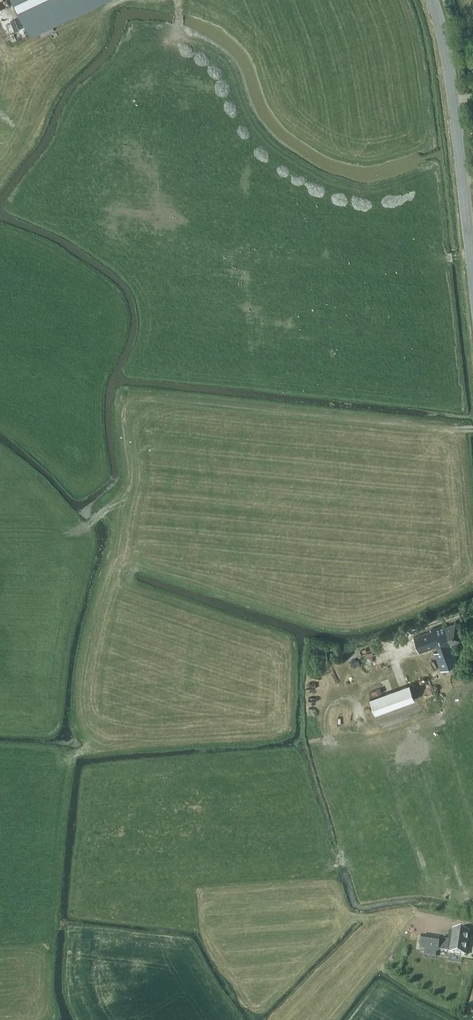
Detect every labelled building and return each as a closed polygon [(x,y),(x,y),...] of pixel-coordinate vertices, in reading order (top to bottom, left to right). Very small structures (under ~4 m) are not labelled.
[(30,33),(99,0),(14,0),(30,33)] [(462,640),(455,623),(445,627),(444,624),(430,629),(431,630),(413,636),(419,652),(436,646),(438,650),(434,652),(440,670),(458,664),(451,644),(462,640)] [(326,644),(320,645),(324,665),(330,664),(326,644)] [(375,714),(415,700),(409,684),(369,699),(375,714)] [(449,931),(448,941),(439,940),(440,938),(421,936),(420,949),(424,950),(436,952),(438,952),(438,950),(450,952),(450,954),(465,956),(469,932),(453,930),(453,932),(449,931)]
